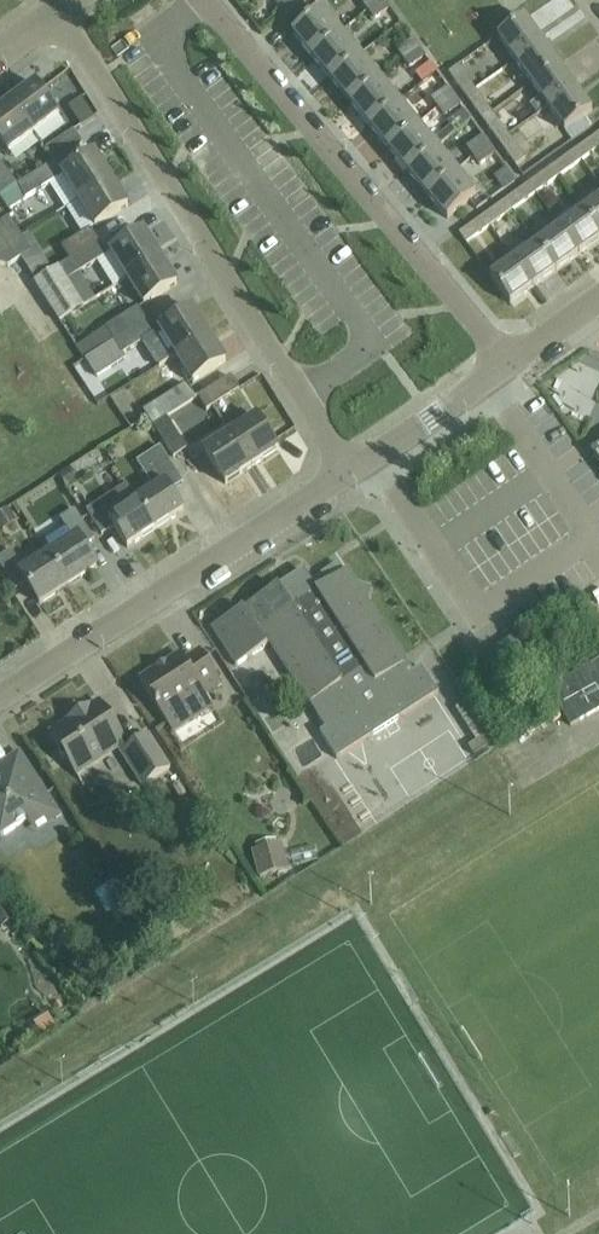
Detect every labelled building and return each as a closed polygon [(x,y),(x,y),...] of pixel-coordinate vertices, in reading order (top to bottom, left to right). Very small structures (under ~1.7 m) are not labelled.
[(302,4),(299,0),(275,0),(272,2),(284,18),(302,4)] [(384,3),(382,0),(370,0),(362,6),(368,14),(384,3)] [(390,11),(384,3),(368,14),(374,22),(390,11)] [(312,60),(340,36),(320,12),(292,36),(312,60)] [(514,65),(542,44),(525,21),(497,41),(514,65)] [(340,36),(312,60),(331,83),(360,59),(340,36)] [(403,62),(419,51),(412,42),(396,53),(403,62)] [(542,44),(514,65),(531,88),(559,68),(542,44)] [(425,59),(419,51),(403,62),(409,71),(425,59)] [(379,82),(360,59),(331,83),(351,106),(379,82)] [(429,66),(414,76),(422,86),(436,75),(429,66)] [(559,68),(531,88),(539,100),(529,107),(538,118),(575,91),(559,68)] [(466,99),(475,92),(458,69),(449,76),(466,99)] [(379,82),(351,106),(370,129),(398,105),(379,82)] [(36,88),(11,106),(34,137),(58,119),(36,88)] [(439,111),(454,100),(447,91),(432,102),(439,111)] [(592,114),(575,91),(538,118),(544,127),(554,120),(564,135),(567,133),(573,141),(593,127),(587,118),(592,114)] [(492,116),(475,92),(466,99),(483,122),(492,116)] [(460,108),(454,100),(439,111),(445,119),(460,108)] [(80,101),(68,108),(80,127),(92,120),(80,101)] [(417,128),(398,105),(370,129),(389,152),(417,128)] [(11,106),(0,114),(0,144),(8,156),(34,137),(11,106)] [(502,109),(492,116),(498,124),(507,116),(502,109)] [(450,126),(435,138),(441,145),(470,123),(463,112),(447,123),(450,126)] [(498,124),(492,116),(483,122),(499,145),(509,139),(498,124)] [(417,128),(389,152),(409,176),(437,152),(417,128)] [(53,166),(76,152),(83,147),(74,133),(45,152),(53,166)] [(597,137),(574,154),(581,163),(598,150),(598,140),(597,137)] [(509,139),(499,145),(516,169),(525,162),(509,139)] [(474,160),(489,148),(483,140),(468,151),(474,160)] [(496,157),(489,148),(474,160),(481,168),(496,157)] [(76,152),(53,166),(17,189),(25,202),(26,204),(60,183),(59,181),(62,179),(79,206),(112,185),(95,158),(84,165),(76,152)] [(437,152),(409,176),(428,198),(456,175),(437,152)] [(574,154),(552,170),(558,179),(581,163),(574,154)] [(1,199),(16,188),(0,166),(0,200),(1,199)] [(507,168),(495,177),(505,192),(518,183),(507,168)] [(558,179),(552,170),(528,187),(535,196),(558,179)] [(456,175),(428,198),(447,222),(476,198),(456,175)] [(112,185),(79,206),(95,231),(128,210),(112,185)] [(528,187),(505,203),(512,213),(535,196),(528,187)] [(17,189),(16,188),(1,199),(10,212),(25,202),(17,189)] [(582,213),(598,236),(598,201),(582,213)] [(505,203),(482,220),(489,229),(512,213),(505,203)] [(582,213),(559,230),(579,258),(598,243),(598,236),(582,213)] [(0,225),(0,253),(10,267),(31,253),(9,218),(0,225)] [(489,229),(482,220),(459,237),(466,246),(489,229)] [(559,230),(536,246),(556,274),(579,258),(559,230)] [(67,267),(100,246),(90,231),(61,249),(70,262),(66,264),(67,267)] [(128,282),(161,261),(143,234),(111,255),(128,282)] [(107,257),(100,246),(67,267),(74,278),(107,257)] [(556,274),(536,246),(513,263),(533,291),(556,274)] [(8,268),(10,267),(0,253),(0,266),(8,268)] [(161,261),(128,282),(145,309),(178,288),(161,261)] [(533,291),(513,263),(489,280),(509,307),(533,291)] [(67,267),(66,264),(49,275),(35,284),(43,297),(67,282),(74,278),(67,267)] [(67,282),(43,297),(52,310),(75,295),(67,282)] [(83,307),(75,295),(52,310),(60,323),(83,307)] [(138,308),(105,330),(114,345),(148,324),(138,308)] [(148,324),(114,345),(123,359),(144,345),(160,371),(177,360),(210,339),(193,313),(161,334),(156,337),(148,324)] [(210,339),(177,360),(194,386),(227,366),(210,339)] [(94,355),(85,361),(97,378),(110,369),(99,352),(94,355)] [(198,398),(207,412),(239,392),(231,378),(198,398)] [(128,413),(143,402),(131,385),(116,396),(128,413)] [(153,427),(166,419),(196,400),(187,386),(144,413),(148,420),(153,427)] [(166,419),(153,427),(173,460),(186,452),(166,419)] [(231,436),(252,469),(278,452),(257,419),(231,436)] [(252,469),(231,436),(204,454),(226,486),(252,469)] [(136,504),(155,533),(184,514),(170,494),(183,486),(160,450),(136,465),(154,493),(136,504)] [(58,480),(66,493),(75,487),(67,475),(58,480)] [(127,491),(87,517),(102,539),(114,531),(127,551),(155,533),(136,504),(127,491)] [(0,530),(13,522),(8,513),(0,518),(0,529),(0,530)] [(49,559),(68,589),(96,571),(83,550),(94,543),(74,513),(60,522),(73,543),(49,559)] [(49,559),(25,575),(11,554),(0,561),(0,571),(15,594),(26,587),(39,607),(68,589),(49,559)] [(347,572),(317,591),(306,574),(280,591),(277,588),(212,630),(236,668),(270,645),(326,731),(320,734),(337,761),(347,754),(362,745),(438,695),(421,668),(413,674),(367,603),(370,590),(357,587),(347,572)] [(212,711),(204,697),(222,686),(201,652),(185,663),(180,656),(167,664),(166,663),(156,669),(157,671),(140,682),(162,717),(173,736),(212,711)] [(598,714),(598,664),(549,694),(572,730),(598,714)] [(143,787),(170,769),(149,736),(130,749),(101,704),(92,709),(91,707),(68,722),(69,724),(50,736),(61,752),(59,753),(64,761),(66,759),(76,775),(118,748),(143,787)] [(464,704),(457,709),(477,743),(469,748),(475,757),(492,746),(464,704)] [(3,781),(0,783),(0,836),(1,838),(28,821),(31,826),(56,810),(34,775),(20,753),(0,766),(0,775),(3,781)] [(254,855),(261,879),(288,872),(282,847),(254,855)] [(14,921),(0,898),(0,925),(2,929),(14,921)] [(129,907),(112,917),(121,931),(138,920),(129,907)]
